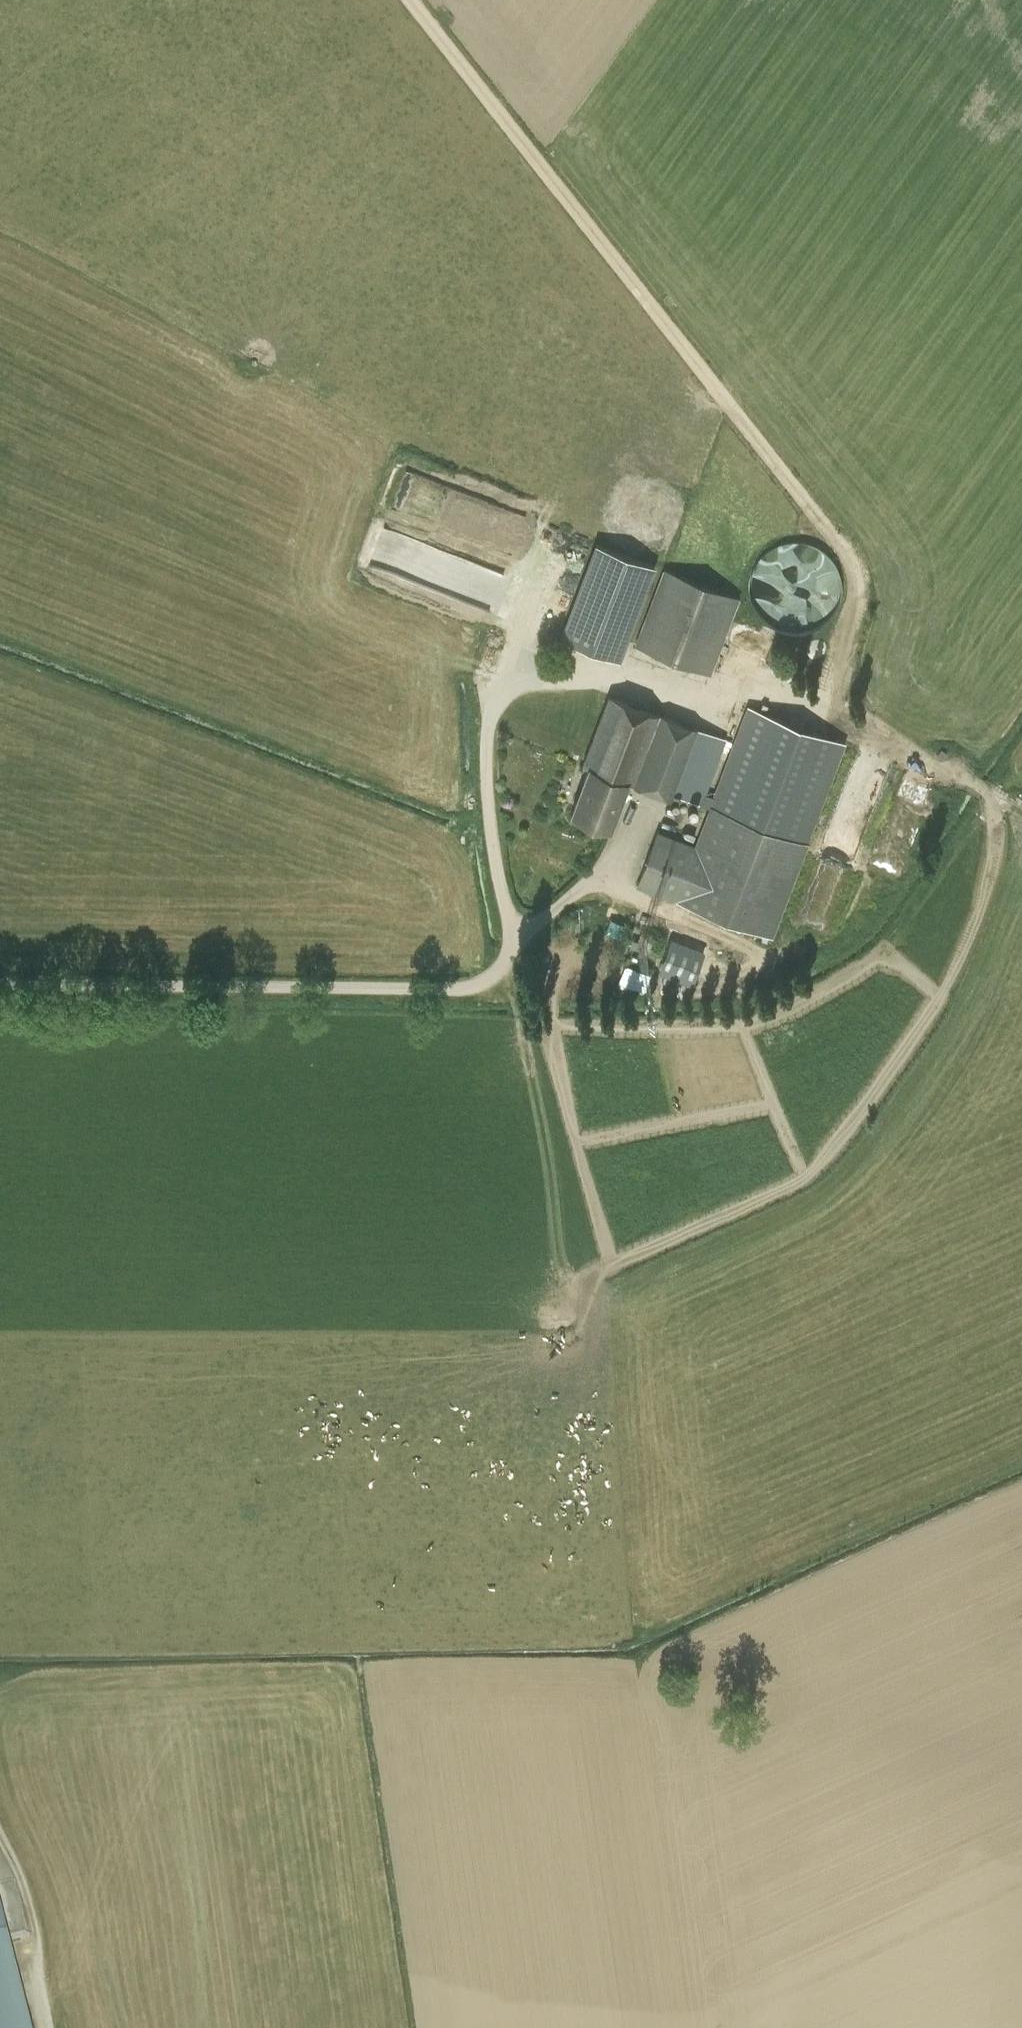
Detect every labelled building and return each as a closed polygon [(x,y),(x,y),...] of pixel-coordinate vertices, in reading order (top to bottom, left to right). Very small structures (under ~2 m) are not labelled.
[(757,542),(753,625),(810,627),(811,602),(829,603),(831,545),(757,542)] [(655,565),(594,543),(559,637),(620,660),(655,565)] [(710,673),(739,597),(663,569),(634,645),(710,673)] [(638,885),(730,919),(772,935),(808,844),(845,741),(748,707),(732,746),(713,795),(704,791),(722,743),(724,736),(608,694),(581,764),(587,768),(571,814),(611,828),(627,783),(671,798),(673,792),(709,806),(692,850),(658,837),(638,885)] [(0,1909),(0,2027),(30,2027),(0,1909)]
